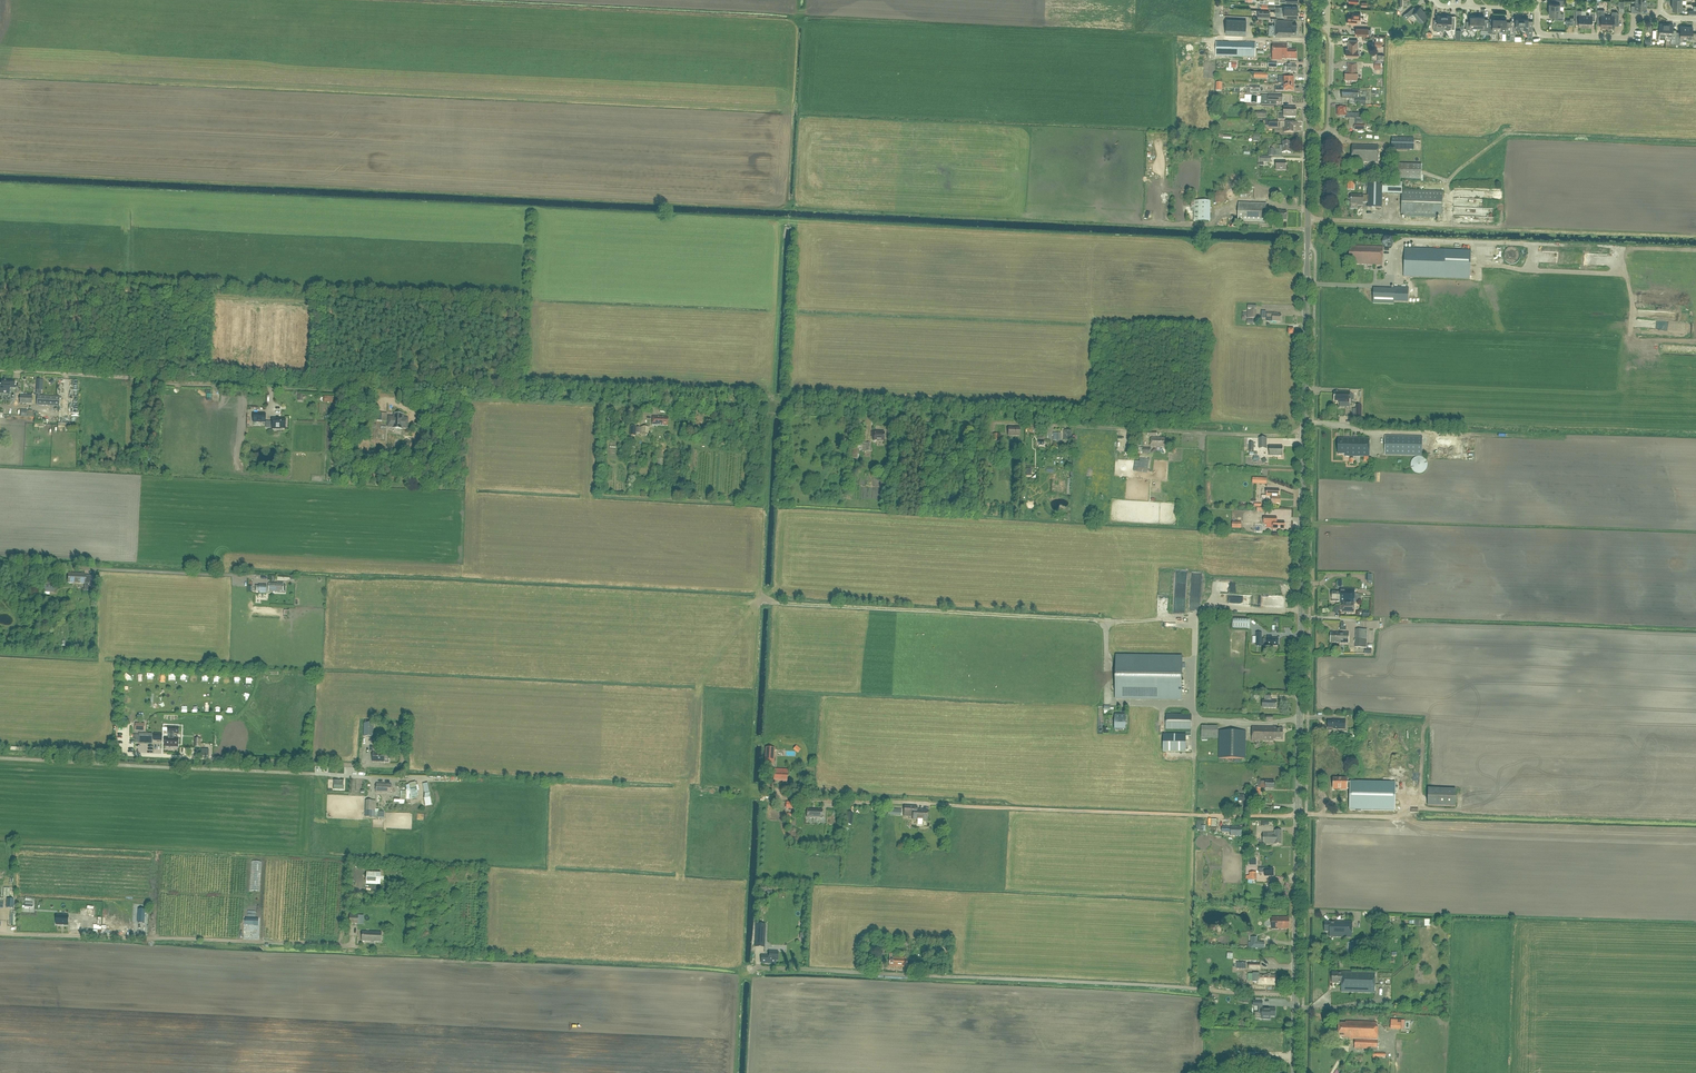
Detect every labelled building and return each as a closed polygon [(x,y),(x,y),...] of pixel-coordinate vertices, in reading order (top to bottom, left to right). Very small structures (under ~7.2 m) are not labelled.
[(1549,9),(1560,9),(1560,6),(1564,6),(1564,0),(1557,0),(1557,3),(1549,2),(1549,9)] [(1646,8),(1647,1),(1635,1),(1635,5),(1632,5),(1631,12),(1642,12),(1642,8),(1646,8)] [(1413,6),(1403,16),(1405,19),(1413,13),(1420,22),(1427,16),(1420,7),(1416,9),(1413,6)] [(1560,9),(1549,9),(1549,15),(1557,15),(1557,19),(1563,19),(1563,13),(1560,13),(1560,9)] [(1607,27),(1608,15),(1604,15),(1604,9),(1597,9),(1597,19),(1601,19),(1601,27),(1604,27),(1607,27)] [(1585,26),(1585,15),(1582,14),(1582,10),(1576,10),(1575,18),(1579,18),(1578,26),(1585,26)] [(1608,15),(1607,27),(1611,27),(1610,28),(1614,28),(1614,21),(1619,21),(1619,13),(1617,11),(1612,11),(1612,15),(1608,15)] [(1356,23),(1357,20),(1360,20),(1361,13),(1352,12),(1352,16),(1348,15),(1347,23),(1351,24),(1351,23),(1356,23)] [(1590,15),(1585,15),(1585,26),(1592,26),(1592,19),(1595,19),(1596,12),(1590,12),(1590,15)] [(1440,25),(1444,25),(1444,15),(1437,15),(1437,19),(1434,19),(1433,30),(1437,30),(1437,28),(1440,28),(1440,25)] [(1448,29),(1449,28),(1455,28),(1455,20),(1451,20),(1452,15),(1444,15),(1444,25),(1444,28),(1445,28),(1446,29),(1448,29)] [(1477,26),(1477,16),(1470,16),(1470,21),(1466,21),(1466,29),(1473,29),(1473,26),(1477,26)] [(1477,16),(1477,26),(1481,26),(1481,29),(1488,30),(1488,25),(1488,22),(1484,21),(1485,17),(1477,16)] [(1496,29),(1499,30),(1500,18),(1499,18),(1499,17),(1498,17),(1495,16),(1494,17),(1494,18),(1493,18),(1493,21),(1493,25),(1488,25),(1488,30),(1488,32),(1496,33),(1496,29)] [(1246,34),(1246,32),(1247,18),(1235,17),(1226,17),(1226,24),(1226,33),(1234,33),(1239,33),(1246,34)] [(1500,18),(1499,30),(1503,30),(1502,33),(1510,33),(1511,26),(1506,26),(1506,19),(1505,18),(1505,17),(1502,17),(1501,17),(1501,18),(1500,18)] [(1518,28),(1522,28),(1522,18),(1516,18),(1515,26),(1511,25),(1511,26),(1510,33),(1510,39),(1515,39),(1515,30),(1518,30),(1518,28)] [(1528,18),(1522,18),(1522,28),(1525,28),(1525,33),(1528,33),(1528,37),(1532,37),(1533,26),(1528,26),(1528,18)] [(1296,33),(1297,24),(1292,23),(1293,20),(1275,19),(1275,36),(1287,36),(1287,35),(1291,35),(1291,33),(1296,33)] [(1666,35),(1666,23),(1660,23),(1659,29),(1656,29),(1656,39),(1659,39),(1666,39),(1666,35)] [(1673,24),(1666,23),(1666,35),(1669,35),(1669,38),(1676,38),(1676,33),(1676,30),(1673,29),(1673,24)] [(1686,38),(1687,27),(1680,26),(1680,34),(1676,33),(1676,38),(1675,44),(1680,44),(1680,41),(1683,41),(1686,41),(1686,38)] [(1686,38),(1690,38),(1690,41),(1695,41),(1695,33),(1693,32),(1693,27),(1687,27),(1686,38)] [(1358,56),(1359,49),(1358,49),(1358,40),(1349,40),(1349,45),(1350,45),(1350,48),(1347,48),(1346,56),(1358,56)] [(1255,57),(1255,44),(1216,43),(1216,57),(1255,57)] [(1273,44),(1273,61),(1282,61),(1282,59),(1297,60),(1297,51),(1287,50),(1287,44),(1273,44)] [(1357,82),(1358,74),(1357,74),(1357,65),(1348,65),(1348,70),(1349,70),(1349,73),(1346,73),(1345,81),(1357,82)] [(1355,105),(1360,105),(1366,106),(1367,99),(1360,99),(1361,91),(1348,91),(1348,92),(1342,92),(1342,99),(1352,99),(1355,99),(1355,105)] [(1282,102),(1282,96),(1261,95),(1261,97),(1257,97),(1257,96),(1252,96),(1252,94),(1245,93),(1244,103),(1248,104),(1261,104),(1261,105),(1276,106),(1276,102),(1282,102)] [(1296,118),(1296,109),(1284,108),(1284,113),(1278,113),(1278,119),(1287,119),(1287,117),(1296,118)] [(1349,125),(1355,125),(1355,131),(1365,131),(1365,119),(1359,119),(1359,114),(1347,114),(1347,113),(1346,113),(1346,111),(1346,108),(1338,108),(1337,115),(1342,116),(1346,116),(1346,119),(1349,119),(1349,125)] [(1285,122),(1280,122),(1280,127),(1284,127),(1284,132),(1287,132),(1287,133),(1293,133),(1293,127),(1296,127),(1296,122),(1286,122),(1285,122)] [(1414,150),(1414,139),(1392,139),(1391,150),(1414,150)] [(1283,143),(1283,146),(1279,146),(1279,150),(1268,149),(1268,156),(1281,157),(1281,153),(1283,153),(1291,153),(1291,143),(1283,143)] [(1378,163),(1379,146),(1352,145),(1352,160),(1358,160),(1358,161),(1363,162),(1378,163)] [(1258,166),(1260,166),(1264,166),(1264,163),(1271,163),(1271,157),(1260,157),(1260,159),(1258,159),(1258,166)] [(1286,171),(1286,162),(1276,162),(1276,170),(1286,171)] [(1394,165),(1394,181),(1400,181),(1400,177),(1421,178),(1422,166),(1394,165)] [(1402,181),(1400,181),(1394,181),(1394,183),(1382,183),(1368,183),(1367,196),(1363,196),(1363,195),(1358,195),(1358,196),(1351,196),(1351,204),(1357,204),(1357,205),(1363,205),(1363,203),(1367,203),(1367,208),(1382,208),(1382,194),(1402,194),(1401,217),(1441,218),(1442,192),(1402,191),(1402,181)] [(1237,199),(1237,190),(1233,190),(1228,190),(1228,199),(1237,199)] [(1224,204),(1228,198),(1224,192),(1218,191),(1214,198),(1217,204),(1224,204)] [(1464,199),(1464,208),(1484,209),(1484,199),(1464,199)] [(1211,202),(1198,201),(1198,221),(1210,222),(1211,202)] [(1266,224),(1267,205),(1239,204),(1238,223),(1266,224)] [(1287,221),(1287,212),(1279,212),(1279,211),(1272,210),(1272,222),(1281,222),(1281,221),(1287,221)] [(1383,248),(1350,246),(1349,262),(1356,263),(1355,265),(1383,265),(1383,248)] [(1404,277),(1469,279),(1470,251),(1405,248),(1404,277)] [(1504,254),(1503,255),(1503,257),(1504,258),(1504,260),(1505,261),(1506,262),(1508,263),(1509,264),(1510,264),(1512,264),(1513,264),(1515,264),(1516,263),(1518,262),(1518,261),(1519,260),(1520,259),(1520,258),(1520,256),(1520,255),(1520,254),(1519,253),(1519,252),(1518,251),(1517,250),(1516,249),(1515,248),(1514,248),(1513,248),(1511,248),(1510,248),(1508,248),(1507,249),(1506,250),(1505,251),(1504,253),(1504,254)] [(1408,303),(1408,288),(1394,287),(1394,290),(1374,289),(1373,304),(1394,305),(1394,302),(1408,303)] [(1256,319),(1257,310),(1247,310),(1247,318),(1256,319)] [(1267,314),(1267,319),(1267,322),(1281,322),(1281,315),(1278,315),(1278,314),(1267,314)] [(1,381),(1,384),(0,383),(0,393),(9,394),(9,388),(14,388),(14,381),(1,381)] [(1350,403),(1350,393),(1338,393),(1338,394),(1334,393),(1334,401),(1337,401),(1337,402),(1350,403)] [(32,404),(32,396),(20,395),(19,403),(32,404)] [(37,395),(37,405),(59,406),(60,397),(37,395)] [(253,414),(253,422),(265,423),(266,414),(253,414)] [(420,427),(425,416),(420,414),(415,424),(420,427)] [(389,418),(388,427),(396,427),(396,429),(402,429),(402,428),(407,428),(407,419),(403,419),(403,415),(397,415),(396,418),(389,418)] [(668,418),(653,417),(652,425),(668,426),(668,418)] [(272,419),(272,429),(281,429),(285,429),(286,420),(281,420),(281,419),(272,419)] [(1019,436),(1020,428),(1008,427),(1008,436),(1019,436)] [(884,441),(884,432),(874,432),(874,441),(884,441)] [(1422,456),(1422,437),(1385,436),(1385,455),(1422,456)] [(1166,448),(1167,439),(1151,438),(1151,447),(1166,448)] [(1369,457),(1370,439),(1338,438),(1338,455),(1345,455),(1345,456),(1350,457),(1350,464),(1353,464),(1353,457),(1369,457)] [(862,443),(862,444),(853,444),(852,459),(859,459),(859,451),(870,452),(871,444),(862,443)] [(1282,456),(1283,447),(1269,447),(1269,456),(1282,456)] [(1145,454),(1150,454),(1151,449),(1139,448),(1139,456),(1145,456),(1145,454)] [(1426,469),(1427,466),(1427,463),(1426,460),(1423,458),(1420,457),(1417,457),(1414,458),(1412,461),(1411,464),(1411,467),(1413,470),(1415,472),(1418,473),(1421,473),(1424,471),(1426,469)] [(1140,458),(1138,468),(1148,470),(1149,460),(1140,458)] [(1276,504),(1280,504),(1280,497),(1279,497),(1279,490),(1267,490),(1266,496),(1262,496),(1262,500),(1272,501),(1271,505),(1276,506),(1276,504)] [(1273,525),(1273,530),(1276,530),(1276,529),(1285,530),(1285,523),(1281,523),(1281,522),(1277,522),(1277,518),(1264,517),(1263,524),(1273,525)] [(68,583),(84,584),(84,591),(94,591),(95,576),(90,576),(90,577),(85,577),(85,574),(68,573),(68,583)] [(284,583),(278,583),(269,583),(269,592),(274,592),(274,593),(283,593),(284,583)] [(1340,604),(1343,604),(1343,603),(1354,603),(1357,603),(1357,600),(1361,600),(1361,597),(1359,597),(1359,594),(1355,594),(1355,589),(1340,589),(1340,592),(1332,592),(1332,602),(1340,602),(1340,604)] [(1276,599),(1276,609),(1286,609),(1286,599),(1276,599)] [(1354,604),(1354,603),(1343,603),(1343,604),(1343,606),(1340,606),(1340,611),(1343,611),(1343,613),(1354,613),(1354,604)] [(1232,618),(1232,629),(1249,629),(1249,619),(1232,618)] [(1380,621),(1371,621),(1371,629),(1380,629),(1380,621)] [(1356,629),(1356,639),(1367,639),(1367,630),(1356,629)] [(1340,632),(1340,633),(1339,643),(1348,643),(1349,633),(1340,632)] [(1256,633),(1256,634),(1253,634),(1253,639),(1256,639),(1256,646),(1262,646),(1262,633),(1256,633)] [(1339,643),(1340,633),(1331,633),(1330,643),(1339,643)] [(1267,636),(1267,639),(1263,639),(1263,646),(1278,646),(1278,639),(1272,639),(1272,636),(1267,636)] [(1367,639),(1356,639),(1355,648),(1366,648),(1367,639)] [(1116,656),(1115,699),(1181,699),(1182,657),(1116,656)] [(1277,709),(1277,701),(1271,701),(1271,695),(1264,695),(1264,701),(1262,701),(1262,708),(1277,709)] [(1125,730),(1125,716),(1125,715),(1115,715),(1115,730),(1125,730)] [(1191,730),(1191,715),(1166,715),(1166,729),(1191,730)] [(1345,730),(1345,720),(1333,720),(1333,721),(1328,721),(1328,728),(1333,728),(1333,729),(1345,730)] [(373,724),(364,724),(363,737),(373,737),(373,724)] [(1218,738),(1218,727),(1201,727),(1201,738),(1218,738)] [(1283,740),(1283,728),(1274,728),(1252,727),(1252,741),(1274,741),(1274,740),(1283,740)] [(179,738),(174,738),(174,733),(179,734),(179,728),(168,728),(168,733),(169,733),(169,738),(165,737),(165,746),(178,747),(179,738)] [(1245,759),(1246,731),(1219,731),(1219,759),(1245,759)] [(139,736),(139,742),(153,742),(153,734),(149,734),(149,736),(139,736)] [(1186,752),(1186,735),(1163,734),(1163,752),(1186,752)] [(774,767),(775,753),(775,749),(765,748),(764,767),(774,767)] [(372,762),(389,763),(389,753),(381,752),(381,753),(373,753),(372,762)] [(787,782),(788,770),(774,769),(773,781),(787,782)] [(1347,789),(1347,782),(1347,779),(1333,779),(1333,780),(1333,781),(1333,782),(1333,783),(1333,785),(1333,786),(1333,787),(1333,788),(1333,789),(1347,789)] [(1274,789),(1274,782),(1266,781),(1261,781),(1261,784),(1266,784),(1266,789),(1274,789)] [(1350,783),(1347,782),(1347,789),(1350,789),(1350,810),(1395,811),(1395,783),(1350,782),(1350,783)] [(401,791),(400,799),(409,800),(409,797),(418,795),(416,785),(418,785),(417,783),(409,784),(410,790),(406,790),(406,792),(401,791)] [(376,793),(391,794),(391,784),(376,784),(376,793)] [(1260,800),(1260,789),(1261,786),(1255,786),(1254,788),(1254,796),(1252,796),(1252,788),(1248,788),(1248,800),(1254,800),(1260,800)] [(1456,809),(1456,791),(1427,790),(1425,808),(1456,809)] [(376,801),(366,800),(365,817),(375,818),(376,801)] [(913,819),(918,820),(917,825),(922,825),(922,821),(927,821),(928,811),(917,810),(917,807),(904,806),(904,813),(904,816),(913,817),(913,819)] [(822,820),(822,811),(817,811),(807,810),(807,817),(817,818),(817,819),(822,820)] [(851,825),(853,813),(846,812),(844,824),(851,825)] [(1222,832),(1229,833),(1231,833),(1230,836),(1241,836),(1242,827),(1231,827),(1231,828),(1222,827),(1222,832)] [(1263,835),(1263,842),(1263,844),(1275,844),(1275,845),(1281,845),(1282,831),(1275,831),(1275,834),(1263,834),(1263,835)] [(1265,873),(1265,876),(1274,876),(1274,868),(1269,868),(1259,868),(1259,873),(1265,873)] [(1257,873),(1246,873),(1246,881),(1248,881),(1248,883),(1252,883),(1252,881),(1257,881),(1257,873)] [(95,910),(83,909),(82,915),(94,917),(95,910)] [(5,911),(3,911),(3,923),(8,924),(8,925),(15,925),(16,914),(9,913),(9,911),(8,911),(8,910),(5,910),(5,911)] [(57,915),(57,924),(68,925),(68,916),(57,915)] [(358,915),(350,915),(350,924),(358,924),(358,915)] [(1289,929),(1289,917),(1288,917),(1272,918),(1272,929),(1288,929),(1289,929)] [(1352,938),(1352,922),(1335,921),(1335,923),(1325,922),(1324,932),(1329,932),(1329,937),(1352,938)] [(147,924),(138,924),(137,936),(147,937),(147,924)] [(764,927),(755,926),(754,948),(763,949),(764,927)] [(382,933),(362,932),(362,941),(381,942),(382,933)] [(775,960),(778,960),(778,952),(769,951),(769,956),(761,956),(761,963),(767,963),(767,964),(771,964),(771,963),(775,964),(775,960)] [(906,968),(907,959),(889,957),(888,967),(895,967),(896,967),(906,968)] [(1375,994),(1375,973),(1342,972),(1342,973),(1332,973),(1332,983),(1341,984),(1341,992),(1375,994)] [(1275,984),(1275,976),(1268,976),(1268,975),(1258,975),(1258,984),(1275,984)] [(1275,1017),(1275,1010),(1273,1010),(1273,1008),(1262,1008),(1261,1016),(1275,1017)] [(1391,1020),(1390,1030),(1400,1030),(1400,1029),(1404,1030),(1404,1021),(1391,1020)] [(1377,1049),(1378,1028),(1376,1028),(1376,1023),(1346,1021),(1345,1024),(1339,1023),(1338,1037),(1345,1037),(1345,1038),(1349,1038),(1349,1039),(1355,1039),(1354,1049),(1377,1049)]
